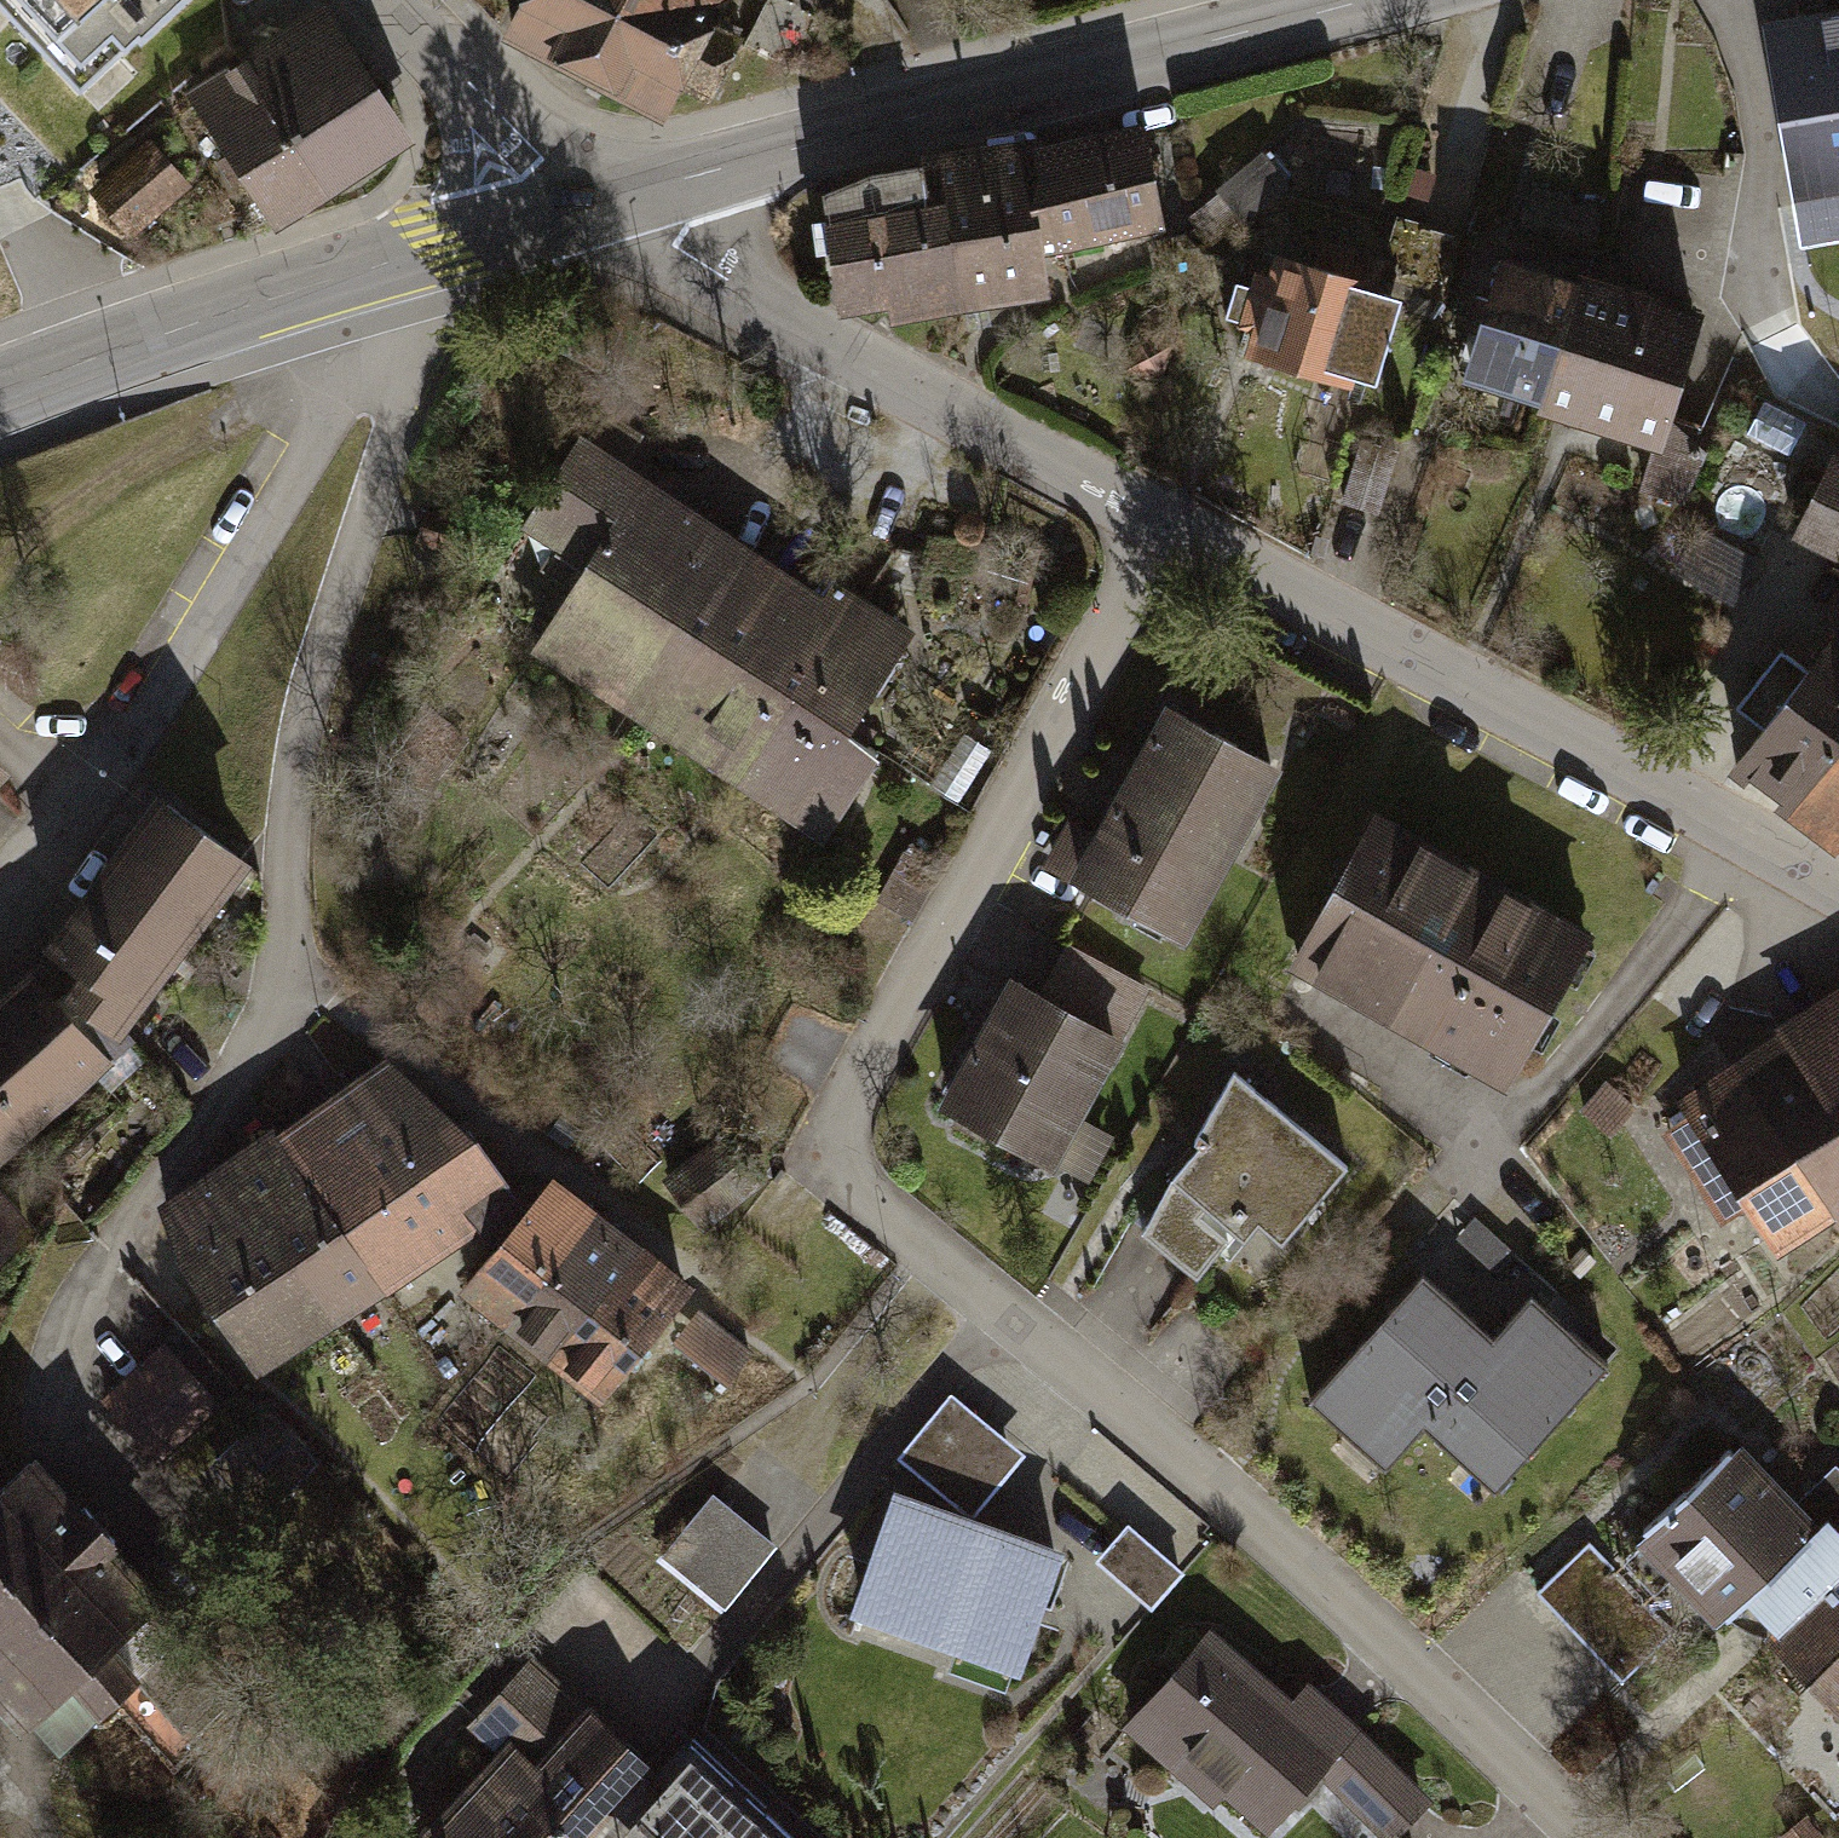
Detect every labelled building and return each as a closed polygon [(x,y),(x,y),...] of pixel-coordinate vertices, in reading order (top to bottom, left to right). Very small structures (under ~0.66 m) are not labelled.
[(188,0),(4,0),(89,92),(188,0)] [(497,37),(652,118),(660,122),(730,0),(514,0),(497,37)] [(269,224),(403,138),(318,4),(183,90),(269,224)] [(1821,11),(1796,13),(1762,19),(1801,245),(1838,238),(1838,8),(1821,11)] [(1040,242),(1160,224),(1145,120),(930,151),(937,195),(819,212),(832,304),(885,296),(888,317),(1047,293),(1040,242)] [(129,212),(191,189),(173,140),(111,163),(129,212)] [(1264,152),(1216,190),(1218,193),(1240,221),(1242,224),(1291,186),(1264,152)] [(1528,189),(1523,249),(1600,256),(1605,195),(1528,189)] [(1202,251),(1240,221),(1218,193),(1187,217),(1195,227),(1188,233),(1202,251)] [(1376,388),(1403,293),(1265,254),(1238,350),(1376,388)] [(1459,383),(1541,407),(1578,277),(1497,254),(1459,383)] [(1580,271),(1578,277),(1541,407),(1539,413),(1661,448),(1669,420),(1702,305),(1580,271)] [(1709,432),(1669,420),(1661,448),(1648,493),(1688,505),(1709,432)] [(830,603),(585,440),(518,539),(577,579),(532,646),(825,841),(881,757),(847,735),(915,633),(843,585),(830,603)] [(1833,454),(1793,538),(1838,560),(1838,457),(1833,454)] [(1837,854),(1838,850),(1838,627),(1729,774),(1837,854)] [(1191,936),(1279,770),(1162,708),(1074,875),(1191,936)] [(122,1041),(254,868),(160,797),(50,943),(83,968),(64,994),(122,1041)] [(1508,1087),(1590,937),(1369,817),(1287,967),(1508,1087)] [(1113,1028),(993,970),(928,1103),(1048,1161),(1113,1028)] [(127,1072),(64,994),(45,971),(0,1007),(0,1175),(0,1176),(127,1072)] [(1838,1218),(1838,976),(1759,1027),(1762,1032),(1666,1093),(1680,1116),(1655,1132),(1715,1227),(1738,1213),(1760,1247),(1821,1209),(1831,1223),(1838,1218)] [(386,1059),(162,1214),(268,1366),(517,1193),(466,1121),(386,1059)] [(1344,1166),(1232,1068),(1147,1236),(1196,1275),(1233,1239),(1261,1262),(1344,1166)] [(696,1284),(552,1174),(525,1209),(462,1290),(607,1401),(696,1284)] [(1497,1329),(1547,1274),(1466,1203),(1417,1259),(1497,1329)] [(1492,1345),(1419,1281),(1311,1402),(1384,1467),(1423,1423),(1492,1345)] [(1604,1367),(1530,1300),(1492,1345),(1423,1423),(1495,1487),(1604,1367)] [(221,1408),(163,1342),(103,1396),(161,1461),(221,1408)] [(955,1503),(985,1514),(1033,1457),(963,1400),(909,1465),(955,1503)] [(1819,1531),(1735,1444),(1631,1542),(1715,1629),(1735,1611),(1819,1531)] [(32,1464),(0,1493),(0,1698),(30,1730),(78,1686),(102,1711),(187,1633),(32,1464)] [(985,1514),(955,1503),(894,1483),(846,1624),(1019,1682),(1067,1542),(985,1514)] [(775,1558),(707,1505),(657,1570),(724,1622),(775,1558)] [(1179,1572),(1125,1521),(1091,1557),(1145,1608),(1179,1572)] [(1767,1655),(1838,1728),(1838,1586),(1767,1655)] [(1117,1723),(1244,1837),(1256,1837),(1314,1775),(1384,1837),(1393,1837),(1432,1795),(1301,1676),(1282,1697),(1204,1627),(1117,1723)] [(401,1837),(676,1837),(690,1824),(704,1837),(737,1837),(762,1813),(673,1726),(641,1759),(526,1647),(489,1684),(521,1715),(401,1837)]
